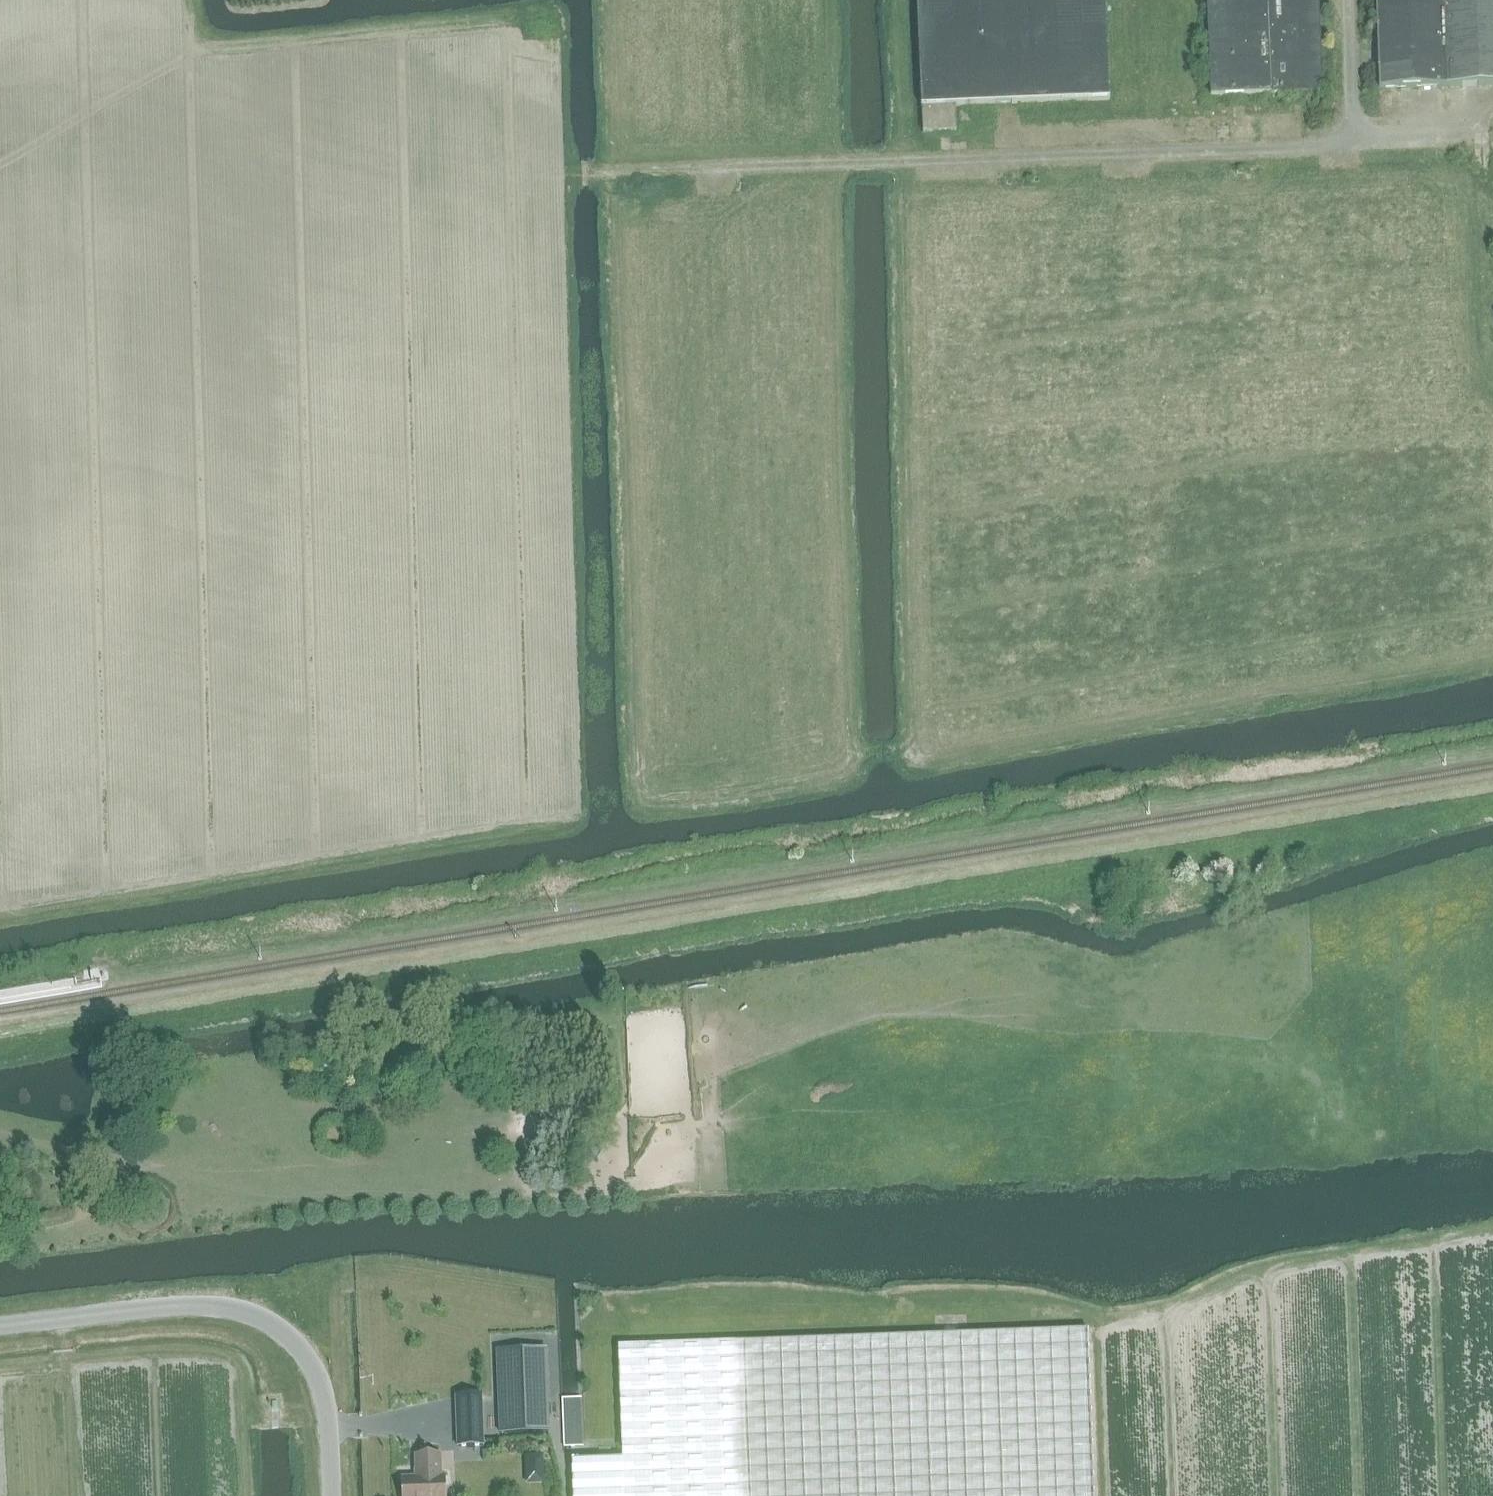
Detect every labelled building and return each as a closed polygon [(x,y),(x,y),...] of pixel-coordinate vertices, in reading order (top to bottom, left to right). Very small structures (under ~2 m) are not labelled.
[(1105,0),(917,0),(922,107),(923,132),(957,131),(956,106),(1110,100),(1105,0)] [(1211,96),(1323,92),(1320,0),(1207,0),(1211,96)] [(1379,89),(1492,84),(1492,0),(1376,0),(1379,89)] [(619,1346),(623,1459),(624,1495),(1094,1495),(1089,1330),(619,1346)] [(547,1349),(497,1351),(500,1433),(550,1431),(547,1349)] [(482,1395),(456,1396),(458,1446),(484,1445),(482,1395)] [(580,1400),(563,1400),(565,1446),(583,1445),(581,1400),(580,1400)] [(419,1477),(403,1478),(403,1495),(446,1495),(445,1476),(442,1476),(441,1455),(417,1455),(417,1470),(419,1470),(419,1477)] [(572,1460),(573,1495),(624,1495),(623,1459),(572,1460)] [(531,1463),(531,1482),(546,1483),(547,1464),(531,1463)]
